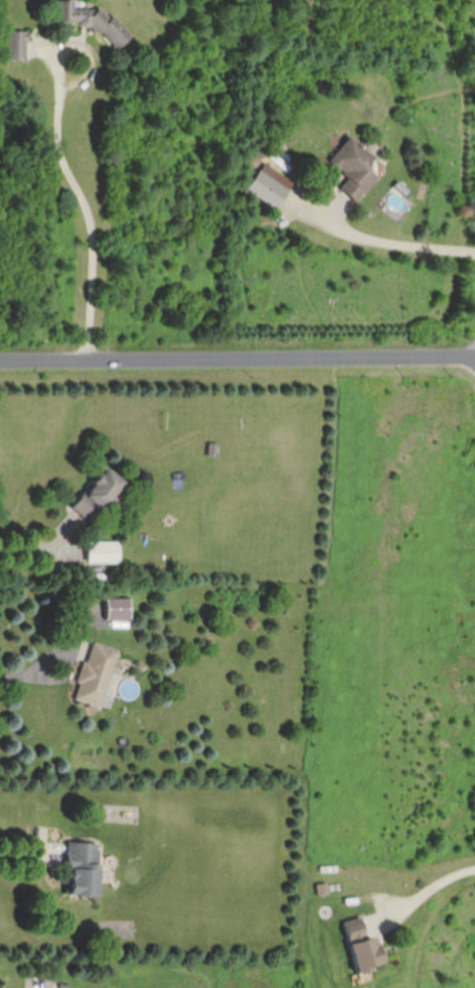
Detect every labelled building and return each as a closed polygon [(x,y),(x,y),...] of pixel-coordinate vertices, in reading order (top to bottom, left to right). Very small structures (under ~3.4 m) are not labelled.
[(4,33),(4,61),(28,61),(28,33),(4,33)] [(378,178),(369,169),(377,160),(351,138),(328,163),(347,180),(339,189),(356,204),(378,178)] [(247,188),(274,211),(289,193),(262,170),(247,188)] [(91,524),(124,481),(104,466),(71,509),(91,524)] [(118,542),(86,542),(86,563),(118,563),(118,542)] [(104,621),(130,621),(130,598),(104,598),(104,621)] [(101,708),(111,675),(119,677),(123,663),(117,661),(120,651),(90,642),(73,700),(101,708)] [(67,895),(99,896),(100,843),(67,843),(67,895)] [(342,923),(357,973),(385,965),(376,935),(368,938),(362,917),(342,923)]
